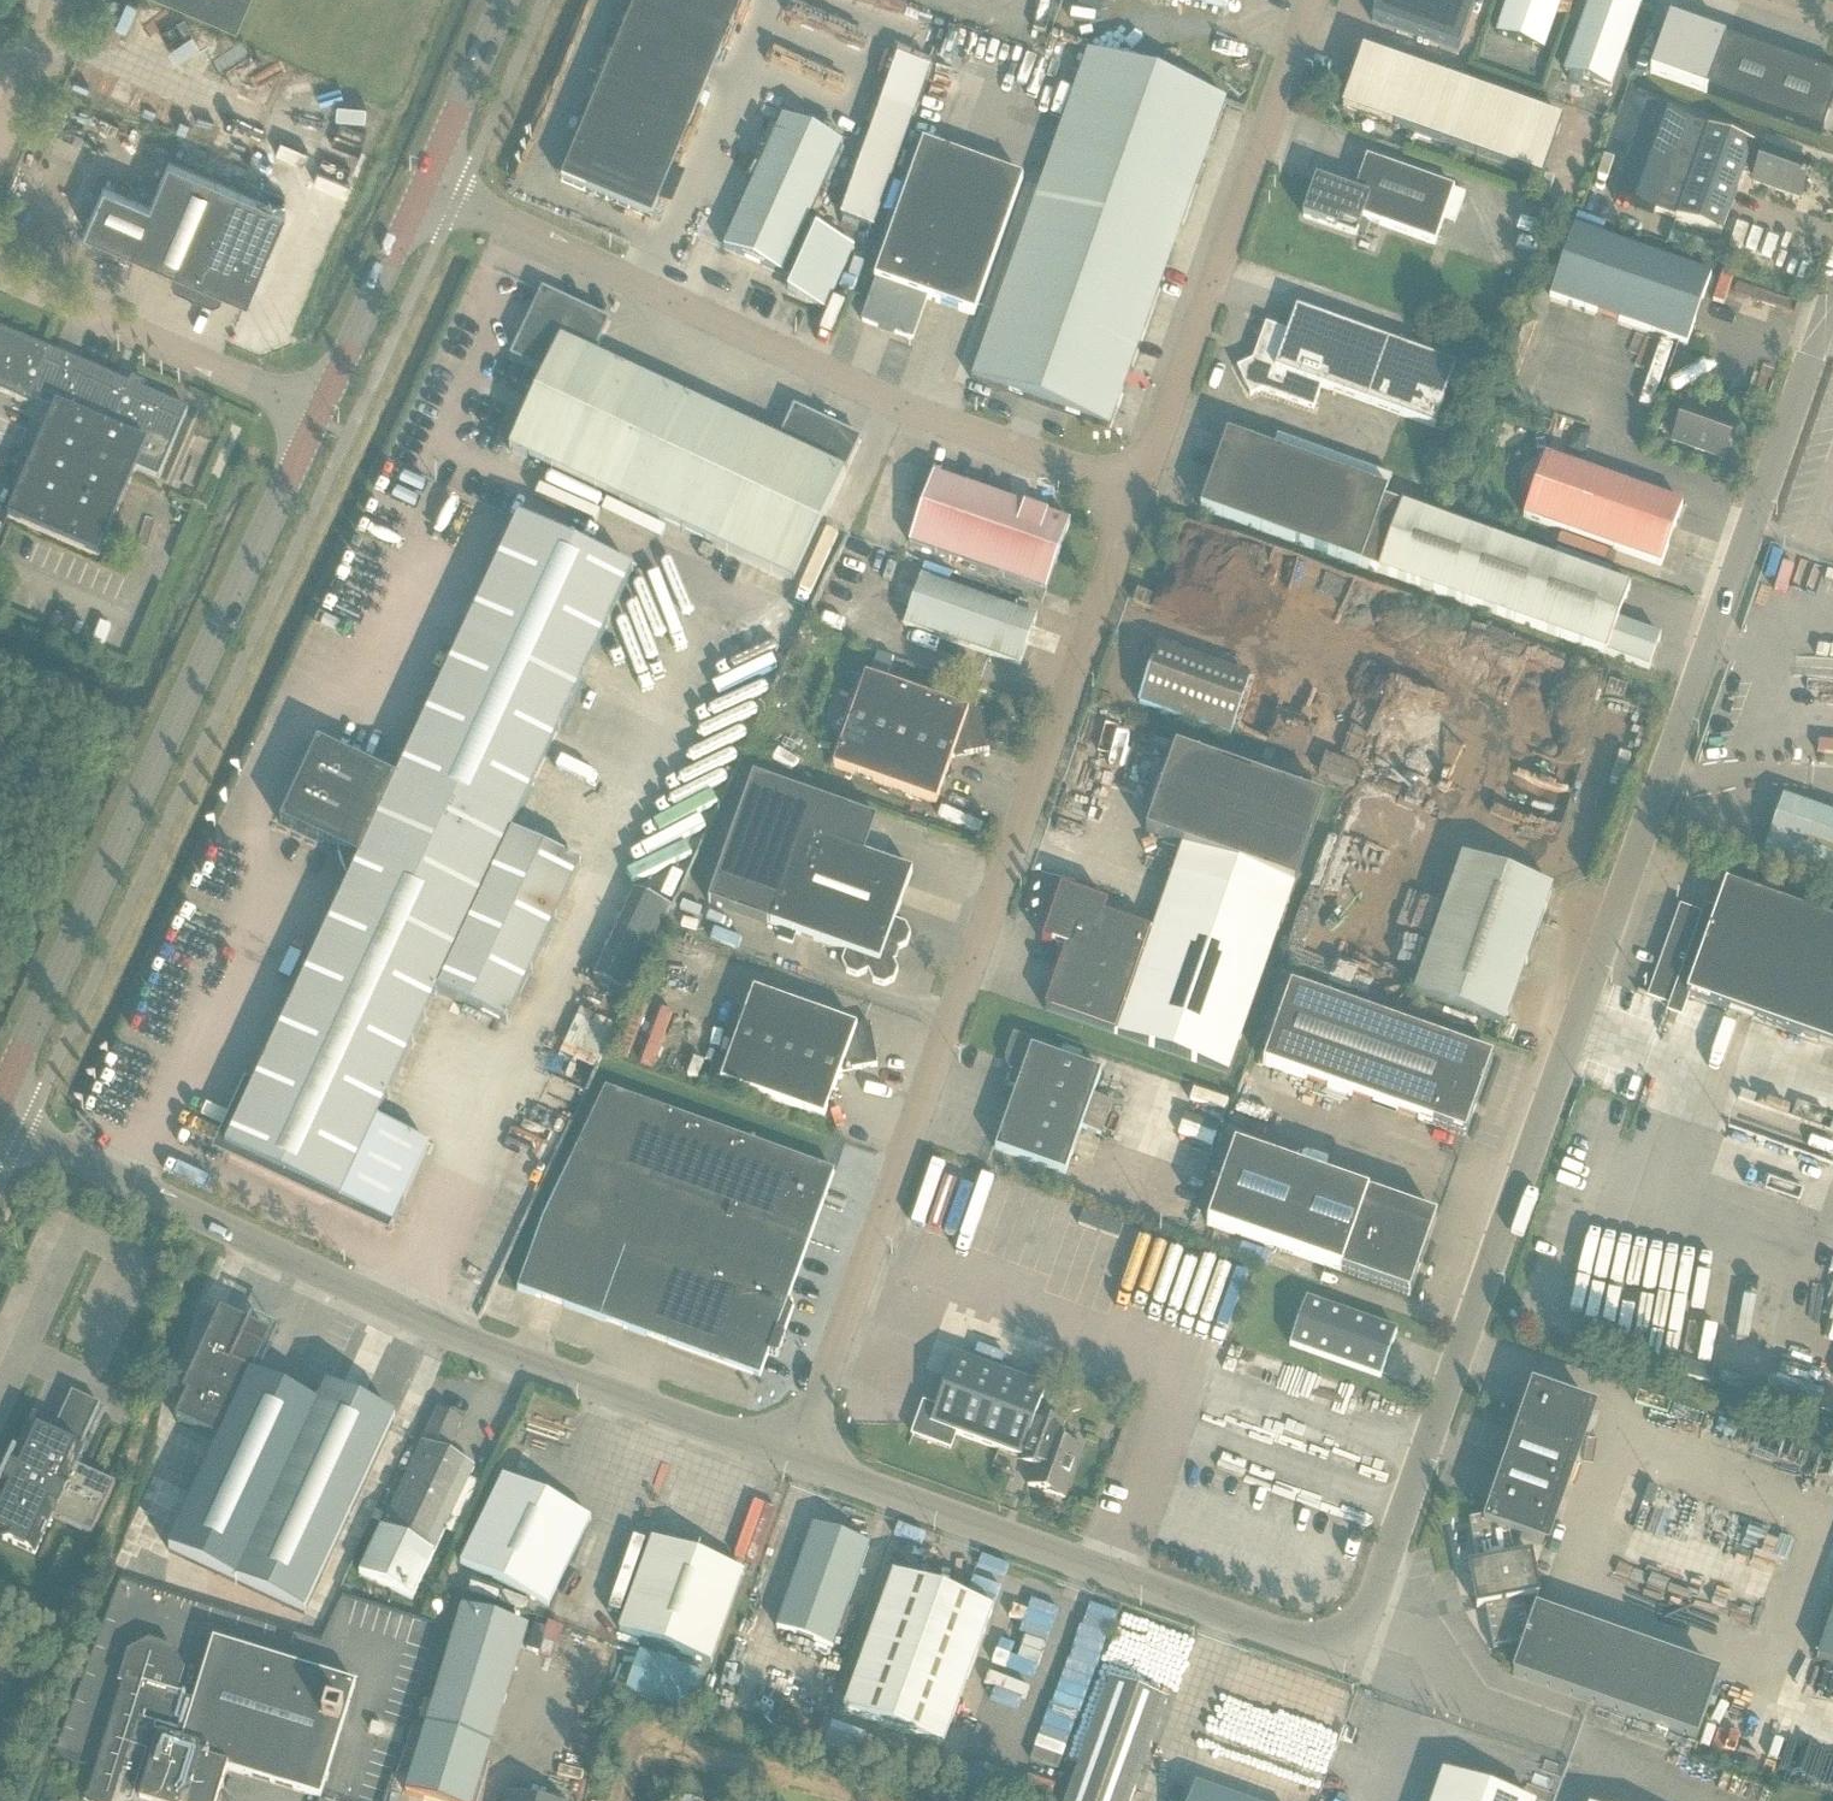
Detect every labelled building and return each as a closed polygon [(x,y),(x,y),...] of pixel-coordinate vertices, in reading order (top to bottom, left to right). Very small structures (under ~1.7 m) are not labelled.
[(248,0),(175,0),(237,26),(248,0)] [(560,180),(651,218),(743,0),(636,0),(560,180)] [(1229,0),(1201,0),(1225,9),(1229,0)] [(1372,20),(1458,51),(1476,0),(1379,0),(1372,20)] [(1543,49),(1561,0),(1508,0),(1496,33),(1543,49)] [(1639,6),(1623,0),(1590,0),(1565,71),(1610,88),(1639,6)] [(105,12),(98,32),(127,42),(133,21),(105,12)] [(1726,36),(1668,16),(1649,71),(1706,91),(1726,36)] [(1706,91),(1821,132),(1832,101),(1832,98),(1832,75),(1726,36),(1706,91)] [(1225,100),(1088,51),(971,379),(1109,428),(1225,100)] [(1343,107),(1541,177),(1561,121),(1363,51),(1343,107)] [(897,57),(841,216),(873,227),(929,69),(897,57)] [(86,60),(73,92),(97,102),(110,71),(86,60)] [(249,99),(256,76),(240,71),(233,94),(249,99)] [(169,94),(155,119),(172,129),(186,104),(169,94)] [(1578,99),(1576,111),(1596,116),(1599,104),(1578,99)] [(1646,106),(1612,198),(1651,213),(1686,121),(1646,106)] [(805,225),(842,144),(782,117),(723,249),(782,275),(784,272),(795,277),(788,293),(825,310),(853,246),(805,225)] [(1686,121),(1651,213),(1719,237),(1740,177),(1752,181),(1751,185),(1796,202),(1809,166),(1766,150),(1765,152),(1753,148),(1754,146),(1686,121)] [(974,315),(1023,179),(923,143),(874,279),(876,280),(862,321),(912,339),(926,298),(974,315)] [(1355,194),(1317,180),(1304,216),(1356,235),(1362,218),(1435,244),(1455,190),(1367,158),(1355,194)] [(181,292),(189,275),(227,184),(169,159),(150,204),(104,184),(84,230),(175,269),(170,281),(174,289),(181,292)] [(287,194),(310,205),(325,172),(302,161),(287,194)] [(286,210),(227,184),(189,275),(181,292),(212,305),(220,302),(223,295),(232,298),(234,294),(247,300),(286,210)] [(1728,239),(1737,243),(1745,220),(1736,216),(1728,239)] [(1710,275),(1574,228),(1550,296),(1686,344),(1710,275)] [(1506,230),(1501,243),(1522,251),(1527,238),(1506,230)] [(634,508),(685,398),(592,355),(608,322),(542,291),(511,357),(545,373),(508,450),(634,508)] [(1321,386),(1367,402),(1435,426),(1457,366),(1296,309),(1288,331),(1265,323),(1252,360),(1237,367),(1250,395),(1261,390),(1313,408),(1321,386)] [(188,408),(143,389),(145,384),(132,378),(130,383),(0,328),(0,391),(32,404),(35,398),(55,406),(7,517),(98,556),(136,467),(158,477),(188,408)] [(685,398),(634,508),(793,582),(859,439),(794,409),(778,442),(685,398)] [(1734,422),(1686,405),(1674,441),(1721,457),(1734,422)] [(1360,566),(1384,501),(1387,492),(1386,491),(1391,478),(1277,437),(1273,450),(1227,433),(1200,508),(1360,566)] [(1523,516),(1660,566),(1682,505),(1544,456),(1523,516)] [(977,567),(1001,498),(933,475),(909,543),(977,567)] [(1070,522),(1001,498),(977,567),(1046,591),(1070,522)] [(1629,589),(1384,501),(1360,566),(1649,671),(1661,638),(1617,622),(1629,589)] [(359,860),(224,1148),(338,1202),(391,1226),(428,1145),(376,1121),(436,992),(506,1025),(580,865),(510,833),(633,571),(518,518),(396,780),(317,743),(280,824),(359,860)] [(1020,665),(1036,618),(921,578),(904,625),(1020,665)] [(1150,608),(1155,595),(1138,589),(1133,602),(1150,608)] [(1478,628),(1472,642),(1497,651),(1502,637),(1478,628)] [(381,676),(385,663),(365,657),(371,636),(351,630),(341,665),(381,676)] [(1230,736),(1251,677),(1160,645),(1139,704),(1230,736)] [(878,653),(869,678),(884,683),(892,658),(878,653)] [(952,757),(989,750),(981,709),(966,712),(884,683),(869,678),(865,676),(833,767),(936,803),(952,757)] [(1622,699),(1627,686),(1610,680),(1605,693),(1622,699)] [(379,758),(384,747),(358,735),(353,745),(379,758)] [(1066,948),(1044,1009),(1228,1074),(1323,800),(1176,749),(1146,833),(1183,845),(1152,933),(1101,915),(1103,907),(1062,893),(1054,917),(1062,931),(1057,945),(1066,948)] [(752,776),(707,901),(770,923),(769,924),(845,951),(841,962),(846,972),(857,976),(867,971),(872,981),(883,985),(894,980),(898,970),(893,959),(896,950),(906,945),(910,934),(905,924),(895,920),(912,872),(863,855),(876,820),(752,776)] [(1108,836),(1114,820),(1068,804),(1059,829),(1095,841),(1098,833),(1108,836)] [(1779,807),(1764,852),(1832,876),(1832,826),(1779,807)] [(1504,1027),(1552,889),(1461,857),(1413,994),(1504,1027)] [(624,978),(669,899),(633,878),(588,958),(624,978)] [(1651,996),(1670,1003),(1674,989),(1686,993),(1685,995),(1832,1047),(1832,924),(1724,886),(1711,922),(1700,918),(1700,916),(1681,909),(1651,996)] [(274,945),(305,937),(301,921),(270,930),(274,945)] [(1492,1058),(1290,987),(1262,1065),(1465,1137),(1492,1058)] [(840,1072),(877,1066),(870,1025),(854,1027),(754,991),(721,1082),(823,1119),(840,1072)] [(572,1006),(559,1041),(584,1050),(597,1016),(572,1006)] [(1016,1089),(995,1149),(1065,1174),(1081,1128),(1100,1134),(1111,1104),(1092,1097),(1101,1073),(1051,1056),(1054,1048),(1013,1034),(1005,1058),(1012,1072),(1007,1086),(1016,1089)] [(1209,1119),(1217,1095),(1178,1083),(1171,1107),(1209,1119)] [(1244,1083),(1240,1103),(1260,1108),(1264,1087),(1244,1083)] [(541,1220),(517,1290),(599,1319),(759,1377),(768,1353),(775,1356),(778,1354),(785,1336),(783,1333),(776,1331),(785,1308),(809,1240),(834,1171),(675,1114),(605,1089),(541,1220)] [(524,1097),(519,1111),(550,1122),(555,1109),(524,1097)] [(1220,1186),(1423,1257),(1436,1218),(1234,1147),(1220,1186)] [(1409,1296),(1423,1257),(1220,1186),(1206,1225),(1409,1296)] [(1289,1344),(1380,1377),(1396,1332),(1306,1299),(1289,1344)] [(1686,1304),(1675,1365),(1709,1371),(1721,1311),(1686,1304)] [(306,1608),(395,1417),(329,1387),(319,1408),(252,1377),(270,1337),(250,1327),(220,1313),(182,1394),(187,1396),(176,1421),(220,1442),(172,1545),(306,1608)] [(1024,1449),(1036,1417),(1046,1389),(955,1355),(936,1407),(923,1402),(910,1436),(951,1451),(957,1434),(1021,1458),(1024,1449)] [(1275,1387),(1297,1392),(1302,1369),(1281,1364),(1275,1387)] [(1509,1534),(1542,1545),(1590,1407),(1531,1386),(1485,1517),(1469,1521),(1477,1565),(1468,1567),(1476,1608),(1485,1606),(1493,1651),(1523,1645),(1512,1675),(1696,1740),(1717,1681),(1533,1616),(1527,1633),(1521,1600),(1538,1597),(1531,1555),(1514,1558),(1509,1534)] [(99,1406),(72,1392),(51,1437),(29,1427),(15,1459),(13,1459),(0,1487),(0,1531),(5,1533),(2,1539),(35,1554),(52,1516),(91,1535),(115,1485),(75,1466),(82,1452),(79,1450),(99,1406)] [(412,1599),(474,1468),(446,1455),(461,1422),(438,1411),(422,1443),(359,1574),(412,1599)] [(1036,1417),(1024,1449),(1039,1455),(1028,1485),(1064,1499),(1082,1451),(1056,1442),(1062,1427),(1036,1417)] [(1313,1495),(1310,1508),(1362,1520),(1372,1478),(1338,1470),(1331,1500),(1313,1495)] [(548,1606),(590,1520),(503,1477),(461,1564),(548,1606)] [(604,1595),(621,1601),(645,1531),(613,1520),(589,1588),(605,1593),(604,1595)] [(832,1649),(869,1546),(813,1526),(777,1629),(832,1649)] [(710,1664),(743,1573),(652,1540),(619,1631),(710,1664)] [(942,1747),(992,1610),(894,1574),(844,1711),(942,1747)] [(1022,1685),(1061,1601),(1026,1585),(1023,1592),(1015,1589),(1007,1607),(1019,1612),(1007,1639),(1005,1638),(990,1670),(1022,1685)] [(406,1796),(425,1800),(473,1800),(527,1627),(462,1608),(406,1796)] [(78,1702),(99,1708),(127,1622),(105,1615),(78,1702)] [(1817,1659),(1832,1664),(1832,1615),(1817,1659)] [(172,1645),(148,1637),(128,1648),(119,1678),(126,1681),(94,1784),(104,1787),(99,1800),(225,1800),(220,1795),(227,1770),(320,1798),(354,1685),(214,1642),(197,1697),(176,1691),(184,1665),(172,1645)] [(1110,1680),(1066,1800),(1130,1800),(1166,1701),(1110,1680)] [(405,1727),(371,1717),(366,1731),(400,1741),(405,1727)] [(1442,1770),(1431,1800),(1531,1800),(1442,1770)] [(1055,1783),(1029,1773),(1018,1799),(1023,1800),(1048,1800),(1055,1783)] [(1195,1784),(1189,1800),(1241,1800),(1195,1784)]
